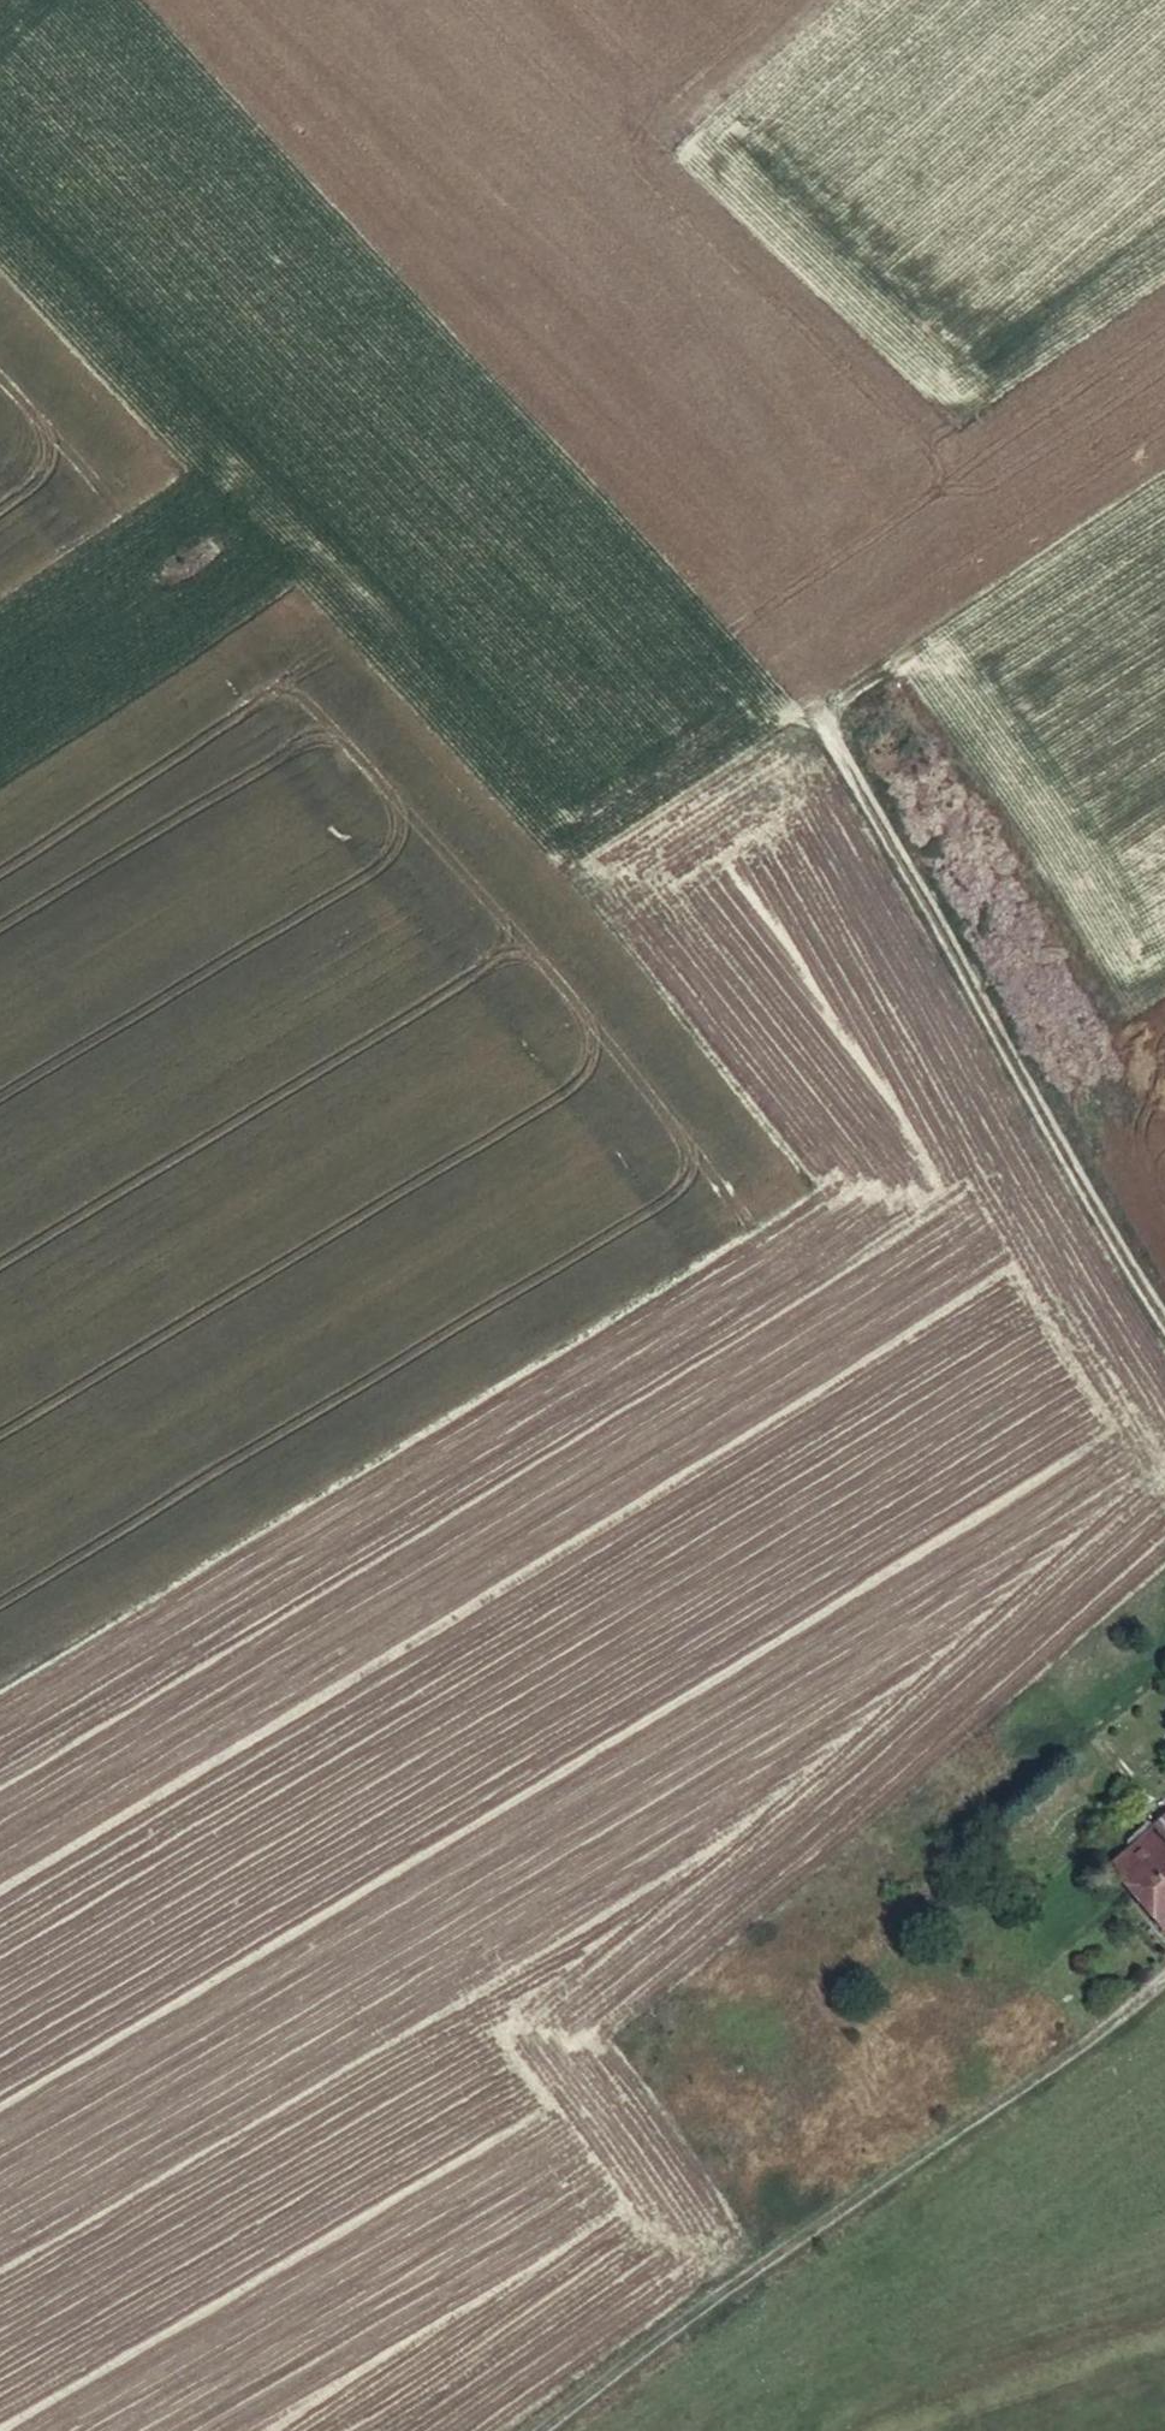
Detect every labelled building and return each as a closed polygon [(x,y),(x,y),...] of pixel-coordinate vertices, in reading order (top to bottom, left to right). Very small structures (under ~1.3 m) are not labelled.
[(1164,1840),(1164,1813),(1152,1824),(1154,1827),(1164,1840)] [(1111,1865),(1164,1931),(1164,1840),(1154,1827),(1111,1865)]
